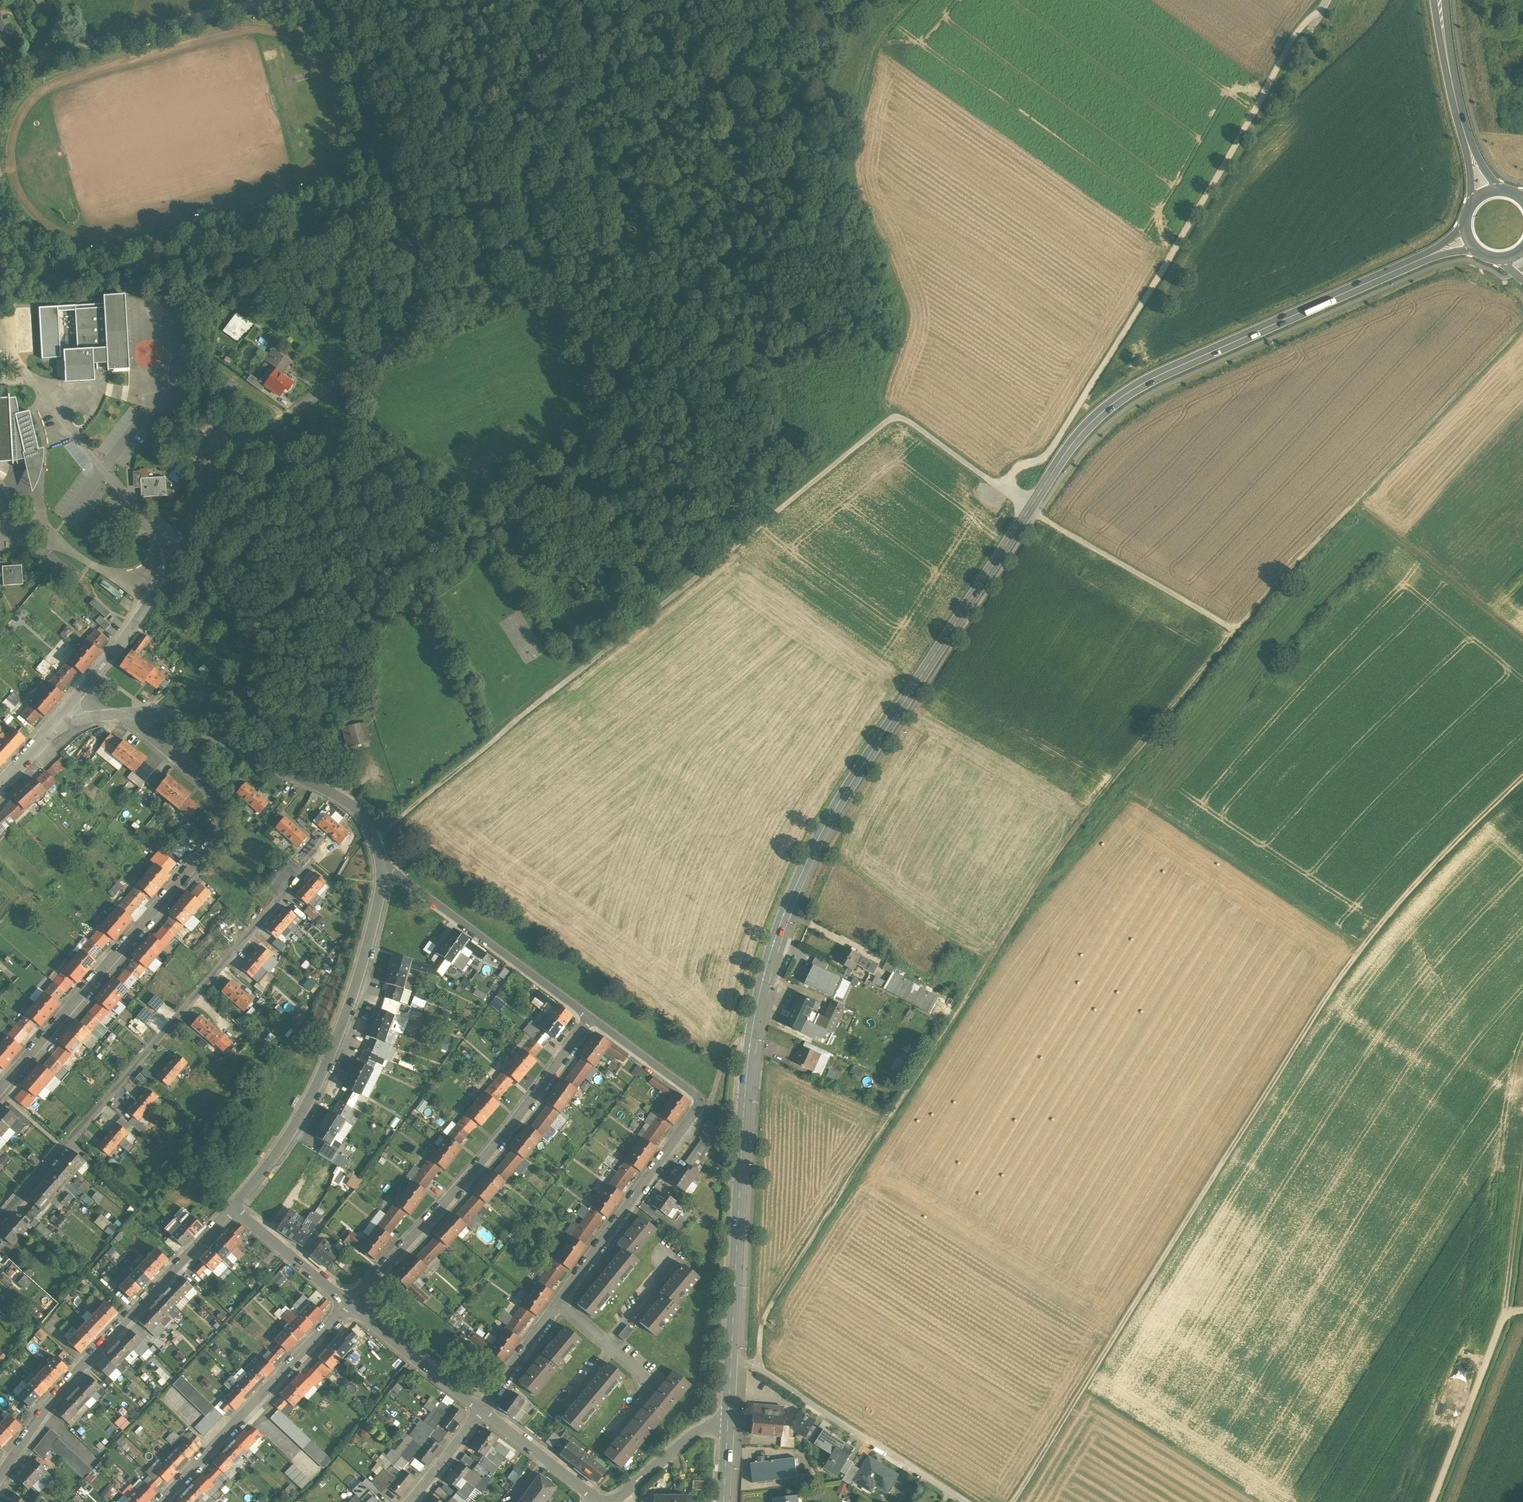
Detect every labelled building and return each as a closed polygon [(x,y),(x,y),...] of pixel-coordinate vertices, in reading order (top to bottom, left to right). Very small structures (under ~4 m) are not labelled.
[(17,39),(11,25),(4,28),(0,18),(0,46),(17,39)] [(104,304),(75,306),(39,308),(42,359),(63,358),(65,384),(95,382),(94,365),(107,364),(107,372),(130,371),(126,296),(103,297),(104,304)] [(166,298),(161,304),(163,306),(162,307),(165,310),(166,309),(168,311),(174,304),(172,303),(173,302),(169,298),(168,299),(166,298)] [(236,311),(224,331),(241,341),(253,322),(236,311)] [(284,359),(272,351),(265,360),(277,369),(284,359)] [(292,383),(275,371),(271,377),(265,385),(279,396),(285,388),(287,390),(292,383)] [(262,383),(265,385),(271,377),(268,375),(262,383)] [(262,383),(256,379),(253,384),(261,390),(265,385),(262,383)] [(0,399),(0,463),(12,462),(12,465),(13,465),(13,462),(16,461),(17,464),(23,463),(22,460),(24,460),(26,459),(28,469),(29,471),(32,473),(34,473),(37,472),(39,471),(40,468),(41,465),(41,462),(42,458),(42,454),(42,451),(39,451),(38,450),(29,411),(19,414),(15,398),(9,398),(9,395),(8,396),(8,398),(0,399)] [(24,460),(32,492),(32,493),(33,492),(36,485),(39,479),(41,473),(42,466),(43,460),(44,454),(44,449),(38,450),(39,451),(42,451),(42,454),(42,458),(41,462),(41,465),(40,468),(39,471),(37,472),(34,473),(32,473),(29,471),(28,469),(26,459),(24,460)] [(166,495),(165,477),(141,478),(140,478),(140,484),(141,497),(166,495)] [(21,565),(2,567),(3,586),(23,584),(21,565)] [(103,580),(100,585),(118,599),(121,594),(103,580)] [(110,614),(94,599),(89,604),(106,619),(110,614)] [(110,625),(100,616),(95,621),(106,630),(110,625)] [(107,639),(96,629),(86,640),(97,650),(107,639)] [(144,635),(131,652),(136,656),(149,639),(144,635)] [(97,650),(86,640),(77,651),(91,663),(101,653),(97,650)] [(91,663),(77,651),(68,662),(78,671),(82,674),(91,663)] [(136,656),(131,652),(120,667),(132,676),(143,661),(136,656)] [(165,677),(143,661),(132,676),(143,684),(145,680),(157,689),(159,685),(165,677)] [(68,662),(49,683),(60,692),(78,671),(68,662)] [(175,684),(165,677),(159,685),(169,692),(175,684)] [(60,692),(49,683),(39,694),(54,706),(63,695),(60,692)] [(54,706),(39,694),(30,704),(41,714),(45,717),(54,706)] [(14,707),(5,698),(0,703),(10,711),(14,707)] [(41,714),(30,704),(21,715),(31,724),(41,714)] [(359,724),(343,728),(348,748),(360,745),(358,739),(362,738),(359,724)] [(25,739),(13,728),(5,737),(3,739),(15,750),(25,739)] [(121,744),(110,735),(101,746),(112,755),(121,744)] [(15,750),(3,739),(1,741),(0,742),(0,766),(15,750)] [(121,744),(112,755),(124,764),(135,750),(124,741),(121,744)] [(146,759),(135,750),(124,764),(135,773),(143,762),(146,759)] [(62,771),(67,762),(60,757),(54,766),(62,771)] [(154,770),(143,762),(135,773),(145,781),(154,770)] [(165,779),(154,770),(145,781),(156,790),(165,779)] [(46,772),(36,782),(46,792),(56,782),(46,772)] [(165,779),(156,790),(168,799),(179,785),(168,776),(165,779)] [(36,782),(33,778),(23,787),(36,801),(46,792),(36,782)] [(245,783),(236,794),(248,804),(257,793),(245,783)] [(179,785),(168,799),(179,808),(188,797),(190,794),(179,785)] [(36,801),(23,787),(13,796),(16,800),(26,810),(36,801)] [(274,796),(267,789),(264,793),(271,799),(274,796)] [(257,793),(248,804),(259,814),(268,803),(257,793)] [(188,797),(179,808),(190,817),(199,806),(188,797)] [(16,800),(6,810),(15,820),(26,810),(16,800)] [(0,815),(0,824),(5,830),(15,820),(6,810),(0,815)] [(326,814),(317,825),(329,835),(338,824),(326,814)] [(284,817),(275,828),(287,838),(296,827),(284,817)] [(302,820),(299,823),(305,829),(308,825),(302,820)] [(338,824),(329,835),(340,845),(349,834),(338,824)] [(296,827),(287,838),(298,848),(307,837),(296,827)] [(314,846),(306,854),(311,858),(318,850),(314,846)] [(164,854),(155,864),(166,874),(175,863),(164,854)] [(166,874),(155,864),(146,875),(160,886),(169,876),(166,874)] [(315,873),(305,884),(316,893),(324,884),(326,882),(315,873)] [(160,886),(146,875),(137,885),(148,895),(151,897),(160,886)] [(210,894),(199,884),(189,895),(201,905),(210,894)] [(316,893),(305,884),(296,895),(306,905),(307,903),(316,893)] [(324,884),(316,893),(320,897),(324,892),(328,888),(324,884)] [(148,895),(137,885),(128,896),(139,905),(148,895)] [(189,895),(187,893),(178,903),(192,915),(201,905),(189,895)] [(316,893),(307,903),(313,908),(322,898),(320,897),(316,893)] [(139,905),(128,896),(119,907),(130,916),(139,905)] [(192,915),(178,903),(169,913),(171,916),(183,926),(192,915)] [(130,916),(119,907),(110,917),(124,929),(132,918),(130,916)] [(296,916),(285,907),(276,919),(286,928),(296,916)] [(318,916),(308,907),(304,912),(314,921),(318,916)] [(171,916),(162,926),(174,936),(183,926),(171,916)] [(124,929),(110,917),(100,928),(111,938),(114,940),(124,929)] [(286,928),(276,919),(266,930),(276,939),(286,928)] [(162,926),(153,937),(165,947),(174,936),(162,926)] [(111,938),(100,928),(91,939),(102,949),(111,938)] [(468,941),(453,930),(444,942),(460,952),(464,947),(468,941)] [(290,931),(284,937),(287,940),(288,940),(293,934),(290,931)] [(153,937),(151,934),(142,945),(156,957),(165,947),(153,937)] [(102,949),(91,939),(82,950),(92,959),(102,949)] [(283,947),(275,941),(272,945),(280,951),(283,947)] [(485,953),(468,941),(464,947),(481,959),(485,953)] [(460,952),(444,942),(436,953),(439,956),(451,964),(460,952)] [(142,945),(132,956),(135,959),(146,968),(156,957),(142,945)] [(271,955),(261,946),(251,958),(261,967),(271,955)] [(848,969),(853,971),(857,965),(862,957),(846,948),(838,963),(848,969)] [(92,959),(82,950),(72,961),(86,972),(95,962),(92,959)] [(411,961),(393,956),(389,970),(407,975),(409,968),(411,961)] [(439,956),(431,967),(443,975),(445,972),(451,964),(439,956)] [(869,961),(862,957),(857,965),(865,969),(869,961)] [(251,958),(241,969),(251,978),(254,975),(261,968),(261,967),(251,958)] [(816,958),(810,970),(812,971),(814,966),(826,971),(829,965),(816,958)] [(135,959),(125,970),(137,980),(146,968),(135,959)] [(869,961),(865,969),(864,971),(872,975),(878,964),(870,960),(869,961)] [(86,972),(72,961),(63,972),(74,981),(77,983),(86,972)] [(431,967),(411,961),(409,968),(441,977),(443,975),(431,967)] [(884,969),(893,974),(898,966),(888,961),(884,969)] [(812,971),(806,984),(834,998),(843,979),(826,971),(814,966),(812,971)] [(261,968),(254,975),(258,979),(265,971),(261,968)] [(850,977),(853,971),(848,969),(845,974),(850,977)] [(137,980),(125,970),(116,980),(128,990),(137,980)] [(407,975),(389,970),(385,983),(389,984),(403,988),(403,989),(407,975)] [(63,972),(54,982),(65,992),(74,981),(63,972)] [(454,978),(445,972),(443,975),(451,981),(454,978)] [(893,974),(885,989),(931,1014),(939,998),(894,973),(893,974)] [(113,978),(104,989),(118,1001),(128,990),(116,980),(113,978)] [(54,982),(45,993),(56,1002),(65,992),(54,982)] [(230,982),(221,992),(232,1002),(242,991),(230,982)] [(265,990),(257,983),(253,987),(261,993),(265,990)] [(403,988),(389,984),(384,998),(398,1002),(403,988)] [(104,989),(95,1000),(97,1002),(109,1012),(118,1001),(104,989)] [(477,989),(474,995),(485,999),(487,994),(477,989)] [(253,1001),(242,991),(232,1002),(244,1012),(253,1001)] [(556,1005),(539,992),(535,998),(552,1010),(556,1005)] [(56,1002),(45,993),(35,1004),(49,1016),(58,1005),(56,1002)] [(140,1036),(149,1026),(147,1023),(165,1003),(156,995),(128,1026),(140,1036)] [(423,1010),(427,1001),(415,996),(411,1005),(423,1010)] [(496,996),(491,1005),(501,1010),(506,1002),(496,996)] [(821,1006),(799,996),(791,1014),(808,1021),(811,1013),(813,1011),(817,1013),(821,1006)] [(409,1018),(412,1007),(398,1002),(384,998),(380,1011),(377,1010),(372,1023),(389,1030),(403,1034),(409,1019),(409,1018)] [(97,1002),(88,1013),(100,1023),(109,1012),(97,1002)] [(49,1016),(35,1004),(26,1015),(37,1024),(40,1027),(49,1016)] [(572,1016),(557,1005),(556,1005),(552,1010),(548,1016),(563,1027),(572,1016)] [(811,1013),(808,1021),(833,1033),(844,1011),(831,1005),(825,1017),(819,1015),(818,1016),(811,1013)] [(88,1013),(79,1023),(91,1033),(100,1023),(88,1013)] [(808,1021),(791,1014),(785,1026),(828,1045),(833,1034),(833,1033),(808,1021)] [(37,1024),(26,1015),(17,1025),(28,1035),(37,1024)] [(212,1026),(200,1016),(191,1027),(203,1036),(212,1026)] [(563,1027),(548,1016),(540,1028),(552,1036),(555,1039),(563,1027)] [(77,1021),(67,1032),(81,1044),(91,1033),(79,1023),(77,1021)] [(389,1030),(372,1023),(366,1036),(370,1038),(383,1043),(384,1043),(389,1030)] [(17,1025),(8,1036),(19,1045),(28,1035),(17,1025)] [(212,1026),(203,1036),(214,1046),(223,1036),(212,1026)] [(552,1036),(540,1028),(531,1039),(542,1048),(552,1036)] [(81,1044),(67,1032),(58,1043),(60,1045),(72,1055),(81,1044)] [(595,1033),(586,1045),(601,1055),(606,1050),(610,1044),(595,1033)] [(8,1036),(0,1045),(0,1048),(12,1059),(22,1048),(19,1045),(8,1036)] [(383,1043),(370,1038),(364,1050),(377,1056),(383,1043)] [(542,1048),(531,1039),(521,1049),(532,1059),(542,1048)] [(805,1042),(803,1048),(820,1055),(829,1059),(832,1054),(805,1042)] [(627,1057),(610,1044),(606,1050),(623,1062),(627,1057)] [(60,1045),(51,1056),(63,1065),(72,1055),(60,1045)] [(601,1055),(586,1045),(578,1056),(581,1059),(593,1067),(601,1055)] [(0,1048),(0,1067),(3,1070),(12,1059),(0,1048)] [(820,1055),(803,1048),(798,1058),(795,1056),(793,1062),(803,1066),(802,1067),(812,1072),(813,1070),(820,1055)] [(521,1049),(512,1060),(526,1072),(536,1061),(532,1059),(521,1049)] [(377,1056),(364,1050),(359,1063),(372,1069),(375,1062),(377,1056)] [(187,1063),(177,1054),(167,1066),(177,1075),(187,1063)] [(820,1055),(813,1070),(823,1074),(829,1059),(820,1055)] [(51,1056),(42,1066),(54,1076),(63,1065),(51,1056)] [(894,1069),(903,1071),(906,1059),(897,1056),(894,1069)] [(581,1059),(573,1070),(584,1078),(593,1067),(581,1059)] [(512,1060),(503,1071),(514,1080),(517,1083),(526,1072),(512,1060)] [(390,1062),(387,1061),(384,1070),(390,1072),(394,1063),(390,1062)] [(359,1063),(355,1062),(349,1074),(366,1083),(372,1070),(372,1069),(359,1063)] [(42,1066),(39,1064),(30,1074),(45,1087),(54,1076),(42,1066)] [(637,1065),(631,1073),(636,1076),(641,1069),(637,1065)] [(177,1075),(167,1066),(157,1077),(168,1086),(177,1075)] [(573,1070),(565,1082),(576,1090),(584,1078),(573,1070)] [(820,1081),(823,1074),(813,1070),(812,1072),(814,1073),(812,1077),(820,1081)] [(503,1071),(494,1082),(505,1091),(514,1080),(503,1071)] [(30,1074),(21,1085),(24,1088),(35,1098),(45,1087),(30,1074)] [(366,1083),(349,1074),(343,1087),(347,1089),(359,1095),(360,1095),(366,1083)] [(674,1092),(653,1077),(649,1083),(670,1098),(674,1092)] [(565,1082),(561,1079),(553,1091),(568,1102),(576,1090),(565,1082)] [(505,1091),(494,1082),(484,1092),(495,1102),(505,1091)] [(24,1088),(14,1098),(26,1109),(35,1098),(24,1088)] [(157,1098),(147,1089),(137,1100),(148,1109),(157,1099),(157,1098)] [(359,1095),(347,1089),(340,1101),(352,1108),(359,1095)] [(553,1091),(544,1102),(548,1105),(559,1113),(568,1102),(553,1091)] [(495,1102),(484,1092),(475,1103),(489,1115),(499,1105),(495,1102)] [(670,1098),(666,1103),(681,1114),(690,1103),(674,1092),(670,1098)] [(157,1099),(148,1109),(151,1113),(157,1106),(160,1102),(157,1099)] [(148,1109),(137,1100),(127,1112),(133,1117),(138,1121),(138,1120),(148,1109)] [(352,1108),(340,1101),(333,1114),(345,1121),(352,1108)] [(475,1103),(466,1114),(477,1124),(480,1126),(489,1115),(475,1103)] [(681,1114),(666,1103),(658,1115),(669,1123),(673,1126),(681,1114)] [(548,1105),(539,1117),(550,1125),(559,1113),(548,1105)] [(3,1106),(0,1110),(0,1119),(9,1127),(17,1118),(3,1106)] [(157,1106),(151,1113),(155,1116),(160,1109),(157,1106)] [(333,1114),(329,1111),(322,1123),(338,1133),(345,1121),(333,1114)] [(466,1114),(456,1125),(468,1134),(477,1124),(466,1114)] [(669,1123),(658,1115),(650,1127),(661,1135),(669,1123)] [(138,1121),(133,1117),(128,1122),(142,1134),(147,1128),(138,1120),(138,1121)] [(539,1117),(530,1128),(541,1137),(550,1125),(539,1117)] [(0,1119),(0,1136),(1,1137),(9,1127),(0,1119)] [(27,1126),(21,1121),(19,1123),(17,1125),(23,1131),(27,1126)] [(706,1127),(713,1133),(717,1128),(707,1121),(704,1126),(706,1127)] [(338,1133),(322,1123),(314,1136),(326,1143),(330,1146),(334,1140),(338,1133)] [(117,1124),(107,1135),(118,1144),(128,1133),(117,1124)] [(456,1125),(447,1136),(458,1145),(468,1134),(456,1125)] [(530,1128),(527,1126),(518,1137),(532,1148),(541,1137),(530,1128)] [(650,1127),(642,1138),(653,1146),(661,1135),(650,1127)] [(702,1132),(711,1139),(715,1134),(713,1133),(706,1127),(702,1132)] [(701,1139),(711,1146),(714,1141),(711,1139),(702,1132),(698,1138),(701,1139)] [(118,1144),(107,1135),(97,1146),(108,1155),(118,1144)] [(458,1145),(447,1136),(438,1148),(453,1159),(462,1148),(458,1145)] [(532,1148),(518,1137),(509,1148),(512,1150),(523,1159),(532,1148)] [(642,1138),(641,1138),(633,1150),(648,1160),(656,1149),(653,1146),(642,1138)] [(694,1149),(704,1156),(711,1146),(701,1139),(694,1149)] [(341,1144),(334,1140),(330,1146),(338,1150),(341,1144)] [(134,1148),(126,1141),(121,1147),(125,1150),(129,1153),(134,1148)] [(330,1162),(338,1150),(330,1146),(326,1143),(319,1155),(330,1162)] [(453,1159),(438,1148),(429,1159),(441,1168),(444,1170),(453,1159)] [(690,1166),(690,1165),(695,1169),(704,1156),(694,1149),(685,1162),(690,1166)] [(81,1158),(71,1150),(63,1159),(76,1171),(85,1161),(81,1158)] [(125,1150),(120,1156),(123,1159),(129,1153),(125,1150)] [(512,1150),(503,1162),(513,1170),(523,1159),(512,1150)] [(648,1160),(633,1150),(625,1161),(625,1162),(636,1170),(640,1172),(648,1160)] [(94,1162),(85,1154),(81,1158),(85,1161),(90,1166),(94,1162)] [(119,1164),(111,1158),(108,1162),(116,1168),(119,1164)] [(76,1171),(63,1159),(55,1168),(59,1172),(68,1180),(76,1171)] [(429,1159),(421,1170),(432,1179),(441,1168),(429,1159)] [(503,1162),(494,1173),(504,1182),(513,1170),(503,1162)] [(636,1170),(625,1162),(617,1173),(628,1181),(636,1170)] [(686,1170),(679,1165),(667,1181),(684,1193),(695,1176),(686,1170)] [(695,1169),(690,1165),(690,1166),(686,1170),(695,1176),(699,1172),(695,1169)] [(357,1179),(338,1167),(334,1174),(345,1180),(347,1177),(354,1182),(357,1179)] [(421,1170),(412,1181),(423,1190),(432,1179),(421,1170)] [(494,1173),(490,1170),(481,1181),(495,1193),(504,1182),(494,1173)] [(59,1172),(48,1184),(58,1192),(68,1180),(59,1172)] [(628,1181),(617,1173),(609,1185),(620,1193),(628,1181)] [(345,1180),(341,1186),(347,1191),(354,1182),(347,1177),(345,1180)] [(74,1181),(72,1183),(78,1189),(83,1183),(77,1178),(74,1181)] [(48,1184),(44,1180),(36,1190),(50,1201),(58,1192),(48,1184)] [(412,1181),(403,1192),(418,1204),(427,1193),(423,1190),(412,1181)] [(495,1193),(481,1181),(471,1191),(475,1194),(485,1203),(485,1204),(495,1193)] [(609,1185),(608,1184),(600,1196),(615,1207),(623,1195),(620,1193),(609,1185)] [(50,1201),(36,1190),(28,1199),(35,1205),(39,1208),(42,1211),(50,1201)] [(63,1194),(61,1196),(68,1201),(71,1197),(65,1191),(63,1194)] [(418,1204),(403,1192),(395,1204),(406,1213),(409,1215),(418,1204)] [(672,1201),(661,1193),(652,1206),(666,1216),(671,1208),(674,1210),(678,1205),(672,1201)] [(475,1194),(465,1205),(475,1214),(485,1203),(475,1194)] [(684,1201),(676,1195),(672,1201),(678,1205),(680,1207),(684,1201)] [(68,1201),(61,1196),(60,1198),(58,1200),(64,1205),(68,1201)] [(615,1207),(600,1196),(591,1207),(592,1208),(603,1216),(607,1218),(615,1207)] [(406,1213),(395,1204),(386,1215),(397,1224),(406,1213)] [(35,1205),(28,1213),(35,1219),(38,1215),(35,1212),(39,1208),(35,1205)] [(465,1205),(455,1216),(465,1225),(475,1214),(465,1205)] [(582,1207),(579,1212),(585,1216),(589,1212),(582,1207)] [(603,1216),(592,1208),(584,1219),(595,1227),(603,1216)] [(112,1236),(122,1224),(105,1209),(94,1221),(112,1236)] [(35,1219),(28,1213),(22,1221),(25,1224),(28,1220),(31,1223),(35,1219)] [(314,1213),(312,1216),(310,1214),(306,1220),(316,1226),(321,1218),(314,1213)] [(455,1216),(452,1213),(442,1223),(456,1236),(466,1226),(465,1225),(455,1216)] [(22,1221),(15,1215),(6,1224),(19,1236),(28,1227),(25,1224),(22,1221)] [(386,1215),(377,1226),(389,1235),(397,1224),(386,1215)] [(56,1223),(60,1227),(68,1220),(65,1216),(56,1223)] [(202,1227),(190,1216),(180,1226),(193,1237),(202,1227)] [(278,1229),(277,1230),(286,1237),(296,1222),(286,1216),(278,1229)] [(639,1217),(617,1244),(623,1249),(632,1257),(638,1251),(636,1249),(647,1235),(649,1236),(655,1229),(639,1217)] [(595,1227),(584,1219),(571,1236),(583,1244),(595,1227)] [(292,1240),(292,1241),(302,1247),(316,1226),(306,1220),(302,1226),(292,1240)] [(296,1222),(286,1237),(292,1240),(302,1226),(296,1222)] [(442,1223),(433,1234),(436,1237),(446,1246),(456,1236),(442,1223)] [(6,1224),(0,1232),(0,1235),(1,1236),(8,1242),(11,1246),(19,1236),(6,1224)] [(238,1224),(230,1232),(235,1238),(244,1229),(238,1224)] [(180,1226),(171,1236),(183,1247),(193,1237),(180,1226)] [(377,1226),(369,1237),(383,1249),(392,1238),(389,1235),(377,1226)] [(227,1230),(217,1241),(230,1253),(240,1242),(235,1238),(230,1232),(227,1230)] [(348,1230),(340,1240),(345,1245),(349,1240),(360,1248),(364,1243),(348,1230)] [(571,1236),(562,1248),(578,1259),(586,1247),(583,1244),(571,1236)] [(383,1249),(369,1237),(364,1243),(360,1248),(360,1249),(374,1260),(383,1249)] [(436,1237),(426,1247),(436,1257),(446,1246),(436,1237)] [(323,1240),(310,1256),(326,1269),(339,1254),(332,1248),(323,1240)] [(340,1240),(332,1248),(339,1254),(346,1245),(345,1245),(340,1240)] [(230,1253),(217,1241),(209,1249),(222,1261),(226,1258),(230,1253)] [(426,1247),(416,1258),(426,1267),(436,1257),(426,1247)] [(578,1259),(562,1248),(554,1259),(555,1260),(566,1268),(569,1270),(578,1259)] [(156,1249),(146,1259),(159,1270),(164,1265),(165,1267),(169,1262),(167,1261),(168,1260),(156,1249)] [(209,1249),(199,1260),(207,1267),(212,1272),(222,1261),(209,1249)] [(623,1249),(600,1277),(616,1290),(621,1283),(619,1281),(630,1267),(632,1269),(638,1262),(632,1257),(623,1249)] [(344,1258),(341,1255),(335,1262),(339,1265),(344,1258)] [(416,1258),(413,1255),(403,1265),(416,1278),(426,1267),(416,1258)] [(346,1257),(339,1266),(342,1269),(350,1260),(346,1257)] [(233,1264),(226,1258),(222,1261),(229,1268),(233,1264)] [(146,1259),(137,1268),(149,1280),(159,1270),(146,1259)] [(566,1268),(555,1260),(546,1271),(558,1279),(566,1268)] [(350,1261),(343,1269),(346,1272),(353,1264),(350,1261)] [(202,1262),(193,1271),(199,1276),(207,1267),(202,1262)] [(353,1264),(347,1272),(351,1275),(357,1268),(353,1264)] [(416,1278),(403,1265),(393,1275),(407,1288),(412,1283),(416,1278)] [(683,1265),(660,1293),(663,1295),(675,1306),(698,1278),(683,1265)] [(137,1268),(128,1278),(140,1290),(149,1280),(137,1268)] [(546,1271),(538,1283),(549,1291),(558,1279),(546,1271)] [(279,1287),(286,1277),(280,1273),(272,1282),(279,1287)] [(26,1288),(32,1281),(24,1275),(18,1282),(26,1288)] [(180,1277),(172,1286),(183,1297),(184,1296),(192,1288),(180,1277)] [(600,1277),(577,1306),(593,1318),(598,1311),(596,1309),(608,1295),(610,1297),(616,1290),(600,1277)] [(140,1290),(128,1278),(119,1288),(131,1300),(140,1290)] [(538,1283),(538,1282),(529,1294),(545,1305),(553,1293),(549,1291),(538,1283)] [(427,1298),(412,1283),(407,1288),(422,1303),(427,1298)] [(172,1286),(163,1295),(175,1306),(183,1297),(172,1286)] [(192,1288),(184,1296),(189,1301),(197,1292),(192,1288)] [(529,1294),(521,1305),(522,1306),(533,1314),(536,1316),(545,1305),(529,1294)] [(175,1306),(163,1295),(155,1303),(167,1314),(175,1306)] [(663,1295),(639,1324),(655,1336),(678,1308),(675,1306),(663,1295)] [(323,1298),(315,1307),(321,1312),(329,1303),(323,1298)] [(105,1302),(95,1312),(108,1324),(117,1314),(105,1302)] [(310,1302),(300,1313),(301,1314),(313,1325),(323,1314),(321,1312),(315,1307),(310,1302)] [(167,1314),(155,1303),(147,1312),(159,1323),(167,1314)] [(533,1314),(522,1306),(513,1317),(525,1325),(533,1314)] [(296,1319),(288,1311),(285,1314),(293,1322),(296,1319)] [(108,1324),(95,1312),(86,1322),(99,1334),(108,1324)] [(159,1323),(147,1312),(138,1321),(150,1332),(159,1323)] [(293,1322),(285,1314),(282,1318),(290,1325),(293,1322)] [(313,1325),(301,1314),(296,1319),(293,1322),(305,1333),(313,1325)] [(525,1325),(513,1317),(505,1329),(516,1337),(525,1325)] [(188,1319),(183,1324),(186,1328),(192,1323),(188,1319)] [(86,1322),(77,1332),(90,1343),(99,1334),(86,1322)] [(286,1330),(285,1330),(297,1342),(305,1333),(293,1322),(290,1325),(286,1330)] [(159,1323),(150,1332),(156,1338),(165,1328),(163,1327),(159,1323)] [(627,1325),(618,1336),(624,1341),(633,1330),(627,1325)] [(72,1327),(63,1336),(68,1341),(77,1332),(72,1327)] [(505,1329),(505,1328),(496,1340),(511,1351),(520,1339),(516,1337),(505,1329)] [(566,1328),(543,1355),(558,1368),(564,1361),(562,1360),(573,1346),(575,1348),(581,1341),(566,1328)] [(297,1342),(285,1330),(286,1330),(285,1329),(274,1340),(279,1344),(284,1350),(287,1352),(297,1342)] [(141,1341),(130,1330),(121,1339),(133,1350),(141,1341)] [(349,1330),(341,1339),(346,1344),(353,1337),(355,1335),(349,1330)] [(90,1343),(77,1332),(68,1341),(68,1342),(80,1353),(90,1343)] [(492,1346),(475,1333),(470,1339),(488,1351),(492,1346)] [(341,1339),(338,1336),(328,1347),(341,1359),(351,1348),(346,1344),(341,1339)] [(358,1342),(353,1337),(346,1344),(351,1348),(358,1342)] [(133,1350),(121,1339),(113,1348),(125,1359),(133,1350)] [(488,1351),(488,1352),(503,1363),(511,1351),(496,1340),(492,1346),(488,1351)] [(141,1341),(133,1350),(140,1356),(148,1347),(141,1341)] [(279,1344),(270,1353),(271,1354),(276,1359),(284,1350),(279,1344)] [(341,1359),(328,1347),(318,1358),(326,1365),(331,1370),(341,1359)] [(125,1359),(113,1348),(105,1356),(116,1368),(124,1359),(125,1359)] [(268,1351),(263,1357),(265,1360),(271,1354),(270,1353),(268,1351)] [(276,1359),(271,1354),(265,1360),(270,1365),(276,1359)] [(543,1355),(519,1382),(534,1395),(540,1389),(538,1387),(550,1373),(552,1375),(558,1368),(543,1355)] [(116,1368),(105,1356),(96,1366),(108,1377),(108,1376),(116,1368)] [(67,1369),(55,1357),(45,1367),(58,1378),(67,1369)] [(265,1360),(263,1357),(255,1365),(267,1376),(274,1368),(270,1365),(265,1360)] [(116,1368),(121,1373),(126,1368),(124,1366),(127,1362),(124,1359),(116,1368)] [(320,1360),(312,1368),(318,1374),(318,1373),(326,1365),(320,1360)] [(608,1363),(585,1391),(600,1404),(606,1397),(604,1396),(616,1382),(617,1383),(623,1376),(608,1363)] [(255,1365),(247,1374),(259,1385),(267,1376),(255,1365)] [(326,1365),(318,1373),(323,1378),(331,1370),(326,1365)] [(45,1367),(36,1376),(49,1388),(58,1378),(45,1367)] [(159,1381),(163,1385),(170,1376),(160,1367),(156,1372),(162,1377),(159,1381)] [(116,1368),(108,1376),(113,1381),(121,1373),(116,1368)] [(312,1368),(304,1377),(310,1382),(318,1374),(312,1368)] [(411,1372),(407,1369),(401,1377),(405,1380),(411,1372)] [(668,1379),(651,1399),(666,1412),(689,1385),(674,1372),(668,1379)] [(304,1377),(300,1373),(290,1384),(303,1396),(313,1386),(310,1382),(304,1377)] [(259,1385),(247,1374),(239,1383),(250,1394),(259,1385)] [(36,1376),(27,1386),(39,1398),(49,1388),(36,1376)] [(89,1376),(80,1385),(92,1396),(101,1387),(89,1376)] [(181,1376),(173,1385),(177,1389),(185,1380),(181,1376)] [(209,1382),(205,1378),(201,1382),(205,1387),(209,1382)] [(185,1380),(177,1389),(181,1393),(189,1384),(185,1380)] [(250,1394),(239,1383),(230,1391),(242,1402),(250,1394)] [(189,1384),(181,1393),(185,1396),(193,1388),(189,1384)] [(290,1384),(280,1395),(282,1397),(288,1402),(293,1407),(303,1396),(290,1384)] [(92,1396),(80,1385),(72,1394),(84,1405),(92,1396)] [(39,1398),(27,1386),(18,1396),(30,1408),(39,1398)] [(193,1388),(185,1396),(189,1400),(197,1392),(193,1388)] [(242,1402),(230,1391),(223,1399),(226,1402),(231,1406),(235,1410),(242,1402)] [(524,1402),(510,1391),(498,1408),(512,1419),(519,1409),(524,1402)] [(585,1391),(561,1419),(577,1432),(582,1425),(581,1423),(593,1409),(594,1411),(600,1404),(585,1391)] [(201,1396),(197,1392),(189,1400),(194,1404),(201,1396)] [(84,1405),(72,1394),(64,1402),(76,1413),(84,1405)] [(201,1396),(194,1404),(198,1408),(205,1400),(201,1396)] [(288,1402),(282,1397),(274,1406),(278,1410),(280,1411),(288,1402)] [(225,1412),(220,1408),(226,1402),(223,1399),(214,1408),(222,1416),(225,1412)] [(651,1399),(628,1427),(643,1440),(666,1412),(651,1399)] [(205,1400),(198,1408),(201,1412),(209,1404),(205,1400)] [(434,1406),(427,1401),(423,1406),(430,1411),(434,1406)] [(76,1413),(64,1402),(55,1412),(67,1423),(76,1413)] [(226,1402),(220,1408),(225,1412),(231,1406),(226,1402)] [(449,1408),(443,1403),(439,1409),(445,1414),(449,1408)] [(209,1404),(201,1412),(206,1416),(210,1412),(214,1408),(209,1404)] [(465,1415),(451,1405),(449,1408),(445,1414),(459,1424),(465,1415)] [(783,1408),(752,1405),(750,1435),(781,1437),(783,1408)] [(430,1411),(423,1422),(425,1424),(427,1426),(439,1409),(434,1406),(430,1411)] [(214,1408),(210,1412),(218,1420),(222,1416),(214,1408)] [(445,1414),(439,1409),(427,1426),(433,1430),(437,1425),(438,1423),(445,1414)] [(519,1409),(512,1419),(518,1423),(525,1413),(519,1409)] [(278,1410),(270,1418),(274,1422),(282,1414),(280,1411),(278,1410)] [(218,1420),(210,1412),(206,1416),(214,1424),(218,1420)] [(815,1422),(800,1412),(794,1422),(798,1423),(794,1429),(806,1436),(807,1437),(813,1425),(815,1422)] [(282,1414),(274,1422),(278,1426),(286,1418),(282,1414)] [(459,1424),(445,1414),(438,1423),(453,1433),(459,1424)] [(0,1424),(0,1426),(12,1437),(21,1427),(9,1415),(0,1424)] [(214,1424),(206,1416),(202,1420),(210,1428),(214,1424)] [(421,1421),(416,1416),(412,1421),(418,1425),(421,1421)] [(286,1418),(278,1426),(282,1430),(290,1421),(286,1418)] [(210,1428),(202,1420),(198,1424),(207,1432),(210,1428)] [(290,1421),(282,1430),(286,1433),(294,1425),(290,1421)] [(418,1425),(409,1437),(413,1440),(425,1424),(423,1422),(421,1421),(418,1425)] [(198,1424),(195,1428),(203,1436),(207,1432),(198,1424)] [(427,1426),(425,1424),(413,1440),(420,1446),(427,1437),(429,1435),(433,1430),(427,1426)] [(294,1425),(286,1433),(290,1437),(298,1429),(294,1425)] [(447,1433),(437,1425),(433,1430),(443,1438),(447,1433)] [(813,1425),(807,1437),(806,1436),(804,1439),(810,1442),(818,1428),(813,1425)] [(0,1426),(0,1445),(2,1447),(12,1437),(0,1426)] [(628,1427),(604,1455),(619,1468),(643,1440),(628,1427)] [(188,1428),(175,1442),(179,1446),(186,1438),(192,1432),(188,1428)] [(254,1428),(248,1434),(253,1438),(259,1432),(254,1428)] [(497,1439),(483,1428),(477,1437),(491,1448),(495,1442),(497,1439)] [(60,1437),(51,1429),(47,1434),(56,1441),(58,1439),(60,1437)] [(298,1429),(290,1437),(294,1441),(302,1433),(298,1429)] [(248,1434),(244,1430),(236,1438),(248,1449),(255,1441),(256,1441),(253,1438),(248,1434)] [(433,1430),(429,1435),(439,1443),(443,1438),(433,1430)] [(173,1431),(169,1436),(174,1441),(179,1436),(173,1431)] [(192,1432),(186,1438),(189,1440),(195,1434),(192,1432)] [(259,1432),(253,1438),(256,1441),(259,1437),(259,1438),(262,1435),(259,1432)] [(847,1444),(827,1432),(818,1446),(834,1456),(826,1468),(839,1476),(841,1472),(849,1460),(856,1448),(848,1443),(847,1444)] [(302,1433),(294,1441),(298,1445),(306,1436),(302,1433)] [(56,1441),(47,1434),(44,1438),(53,1445),(56,1441)] [(200,1439),(195,1434),(189,1440),(194,1445),(200,1439)] [(106,1435),(100,1441),(104,1446),(111,1439),(106,1435)] [(557,1438),(554,1435),(548,1443),(551,1446),(557,1438)] [(174,1441),(169,1436),(165,1439),(171,1445),(175,1442),(174,1441)] [(306,1436),(298,1445),(302,1448),(310,1440),(306,1436)] [(588,1449),(573,1436),(569,1442),(584,1454),(588,1449)] [(427,1437),(420,1446),(434,1457),(441,1448),(427,1437)] [(491,1448),(477,1437),(470,1446),(482,1455),(485,1457),(487,1454),(491,1448)] [(794,1438),(781,1437),(780,1447),(794,1449),(794,1438)] [(53,1445),(44,1438),(40,1442),(49,1449),(51,1448),(53,1445)] [(189,1440),(186,1438),(179,1446),(191,1457),(198,1449),(194,1445),(189,1440)] [(248,1449),(236,1438),(228,1446),(240,1457),(248,1449)] [(559,1438),(552,1446),(560,1453),(567,1444),(559,1438)] [(53,1445),(51,1448),(55,1452),(63,1444),(58,1439),(56,1441),(53,1445)] [(310,1440),(302,1448),(306,1452),(314,1444),(310,1440)] [(255,1441),(248,1449),(252,1452),(254,1454),(257,1450),(256,1449),(259,1445),(255,1441)] [(49,1449),(40,1442),(37,1446),(46,1454),(49,1449)] [(171,1445),(166,1450),(171,1454),(179,1446),(175,1442),(171,1445)] [(497,1443),(495,1442),(491,1448),(497,1452),(503,1457),(504,1457),(509,1450),(498,1442),(497,1443)] [(560,1453),(559,1454),(575,1466),(584,1454),(569,1442),(567,1444),(560,1453)] [(63,1444),(55,1452),(59,1456),(67,1447),(63,1444)] [(314,1444),(306,1452),(310,1456),(318,1448),(314,1444)] [(46,1454),(37,1446),(33,1451),(42,1458),(46,1454)] [(191,1457),(179,1446),(171,1454),(182,1465),(191,1457)] [(240,1457),(228,1446),(220,1455),(232,1466),(240,1457)] [(434,1457),(420,1446),(414,1455),(427,1465),(434,1457)] [(67,1447),(59,1456),(63,1460),(71,1451),(67,1447)] [(318,1448),(310,1456),(314,1460),(322,1451),(318,1448)] [(497,1452),(491,1448),(487,1454),(492,1458),(497,1452)] [(248,1449),(240,1457),(243,1461),(252,1452),(248,1449)] [(382,1467),(383,1468),(395,1478),(399,1472),(393,1466),(400,1457),(392,1449),(386,1456),(390,1459),(382,1467)] [(263,1455),(257,1450),(254,1454),(254,1455),(259,1459),(263,1455)] [(71,1451),(63,1460),(68,1464),(75,1455),(71,1451)] [(322,1451),(314,1460),(318,1464),(326,1455),(322,1451)] [(492,1458),(487,1454),(485,1457),(482,1455),(478,1460),(479,1460),(476,1464),(488,1473),(490,1474),(503,1457),(497,1452),(492,1458)] [(171,1454),(162,1463),(174,1474),(182,1465),(171,1454)] [(588,1457),(584,1454),(575,1466),(596,1483),(606,1470),(588,1457)] [(75,1455),(68,1464),(72,1468),(80,1459),(75,1455)] [(232,1466),(220,1455),(212,1463),(216,1467),(222,1471),(224,1474),(232,1466)] [(259,1459),(254,1455),(251,1458),(257,1463),(260,1459),(259,1459)] [(326,1455),(318,1464),(323,1468),(331,1459),(326,1455)] [(411,1464),(421,1471),(425,1465),(415,1457),(411,1464)] [(795,1458),(764,1462),(763,1458),(756,1459),(757,1463),(749,1464),(752,1483),(797,1477),(795,1458)] [(861,1471),(855,1481),(863,1486),(868,1480),(887,1492),(898,1475),(869,1458),(861,1471)] [(80,1459),(72,1468),(76,1471),(84,1463),(80,1459)] [(34,1460),(26,1469),(37,1480),(46,1471),(34,1460)] [(849,1460),(841,1472),(846,1475),(852,1465),(854,1463),(849,1460)] [(471,1472),(458,1462),(451,1471),(465,1482),(474,1488),(480,1479),(471,1472)] [(84,1463),(76,1471),(80,1475),(88,1467),(84,1463)] [(162,1463),(155,1471),(163,1478),(167,1482),(174,1474),(162,1463)] [(297,1469),(293,1464),(284,1473),(289,1477),(297,1469)] [(476,1464),(471,1472),(480,1479),(482,1477),(484,1479),(488,1473),(476,1464)] [(861,1471),(852,1465),(846,1475),(843,1481),(852,1487),(855,1481),(861,1471)] [(88,1467),(80,1475),(84,1479),(92,1471),(88,1467)] [(216,1467),(211,1472),(216,1477),(222,1471),(216,1467)] [(383,1468),(376,1477),(387,1487),(395,1478),(383,1468)] [(37,1480),(26,1469),(17,1478),(29,1489),(31,1487),(37,1480)] [(302,1473),(297,1469),(289,1477),(293,1482),(302,1473)] [(415,1480),(402,1470),(399,1472),(395,1478),(408,1489),(415,1480)] [(46,1471),(37,1480),(42,1485),(46,1488),(50,1484),(48,1483),(53,1478),(46,1471)] [(465,1482),(451,1471),(445,1480),(459,1490),(465,1482)] [(211,1472),(206,1478),(211,1483),(216,1477),(211,1472)] [(145,1473),(132,1486),(137,1490),(144,1482),(147,1479),(143,1475),(146,1473),(145,1473)] [(152,1479),(146,1473),(143,1475),(147,1479),(144,1482),(147,1485),(152,1479)] [(157,1473),(152,1479),(157,1484),(163,1478),(157,1473)] [(306,1477),(302,1473),(293,1482),(298,1486),(306,1477)] [(206,1478),(202,1474),(194,1482),(206,1493),(213,1485),(211,1483),(206,1478)] [(551,1481),(545,1477),(544,1479),(539,1475),(529,1488),(544,1500),(545,1501),(555,1487),(550,1483),(551,1481)] [(213,1485),(206,1493),(210,1497),(222,1483),(216,1477),(211,1483),(213,1485)] [(311,1481),(306,1477),(298,1486),(302,1490),(311,1481)] [(381,1493),(387,1487),(376,1477),(370,1483),(381,1493)] [(408,1489),(395,1478),(387,1487),(401,1498),(408,1489)] [(157,1484),(152,1479),(147,1485),(152,1490),(157,1484)] [(37,1480),(31,1487),(35,1492),(36,1491),(42,1485),(37,1480)] [(704,1488),(705,1480),(695,1480),(695,1488),(704,1488)] [(147,1485),(144,1482),(137,1490),(148,1501),(156,1493),(152,1490),(147,1485)] [(206,1493),(194,1482),(186,1491),(198,1501),(206,1493)] [(465,1482),(459,1490),(456,1493),(465,1500),(468,1497),(474,1501),(480,1493),(474,1488),(465,1482)] [(42,1485),(36,1491),(48,1501),(53,1501),(56,1498),(46,1488),(42,1485)] [(132,1486),(124,1495),(128,1499),(129,1499),(137,1490),(132,1486)] [(446,1501),(449,1501),(452,1498),(438,1487),(435,1492),(446,1501)] [(544,1500),(529,1488),(518,1501),(543,1501),(544,1500)] [(129,1499),(132,1501),(148,1501),(137,1490),(129,1499)] [(186,1491),(178,1500),(180,1501),(198,1501),(186,1491)] [(7,1501),(24,1501),(15,1493),(7,1501)] [(198,1501),(207,1501),(211,1497),(210,1497),(206,1493),(198,1501)] [(456,1493),(452,1498),(457,1501),(468,1501),(465,1500),(456,1493)]
